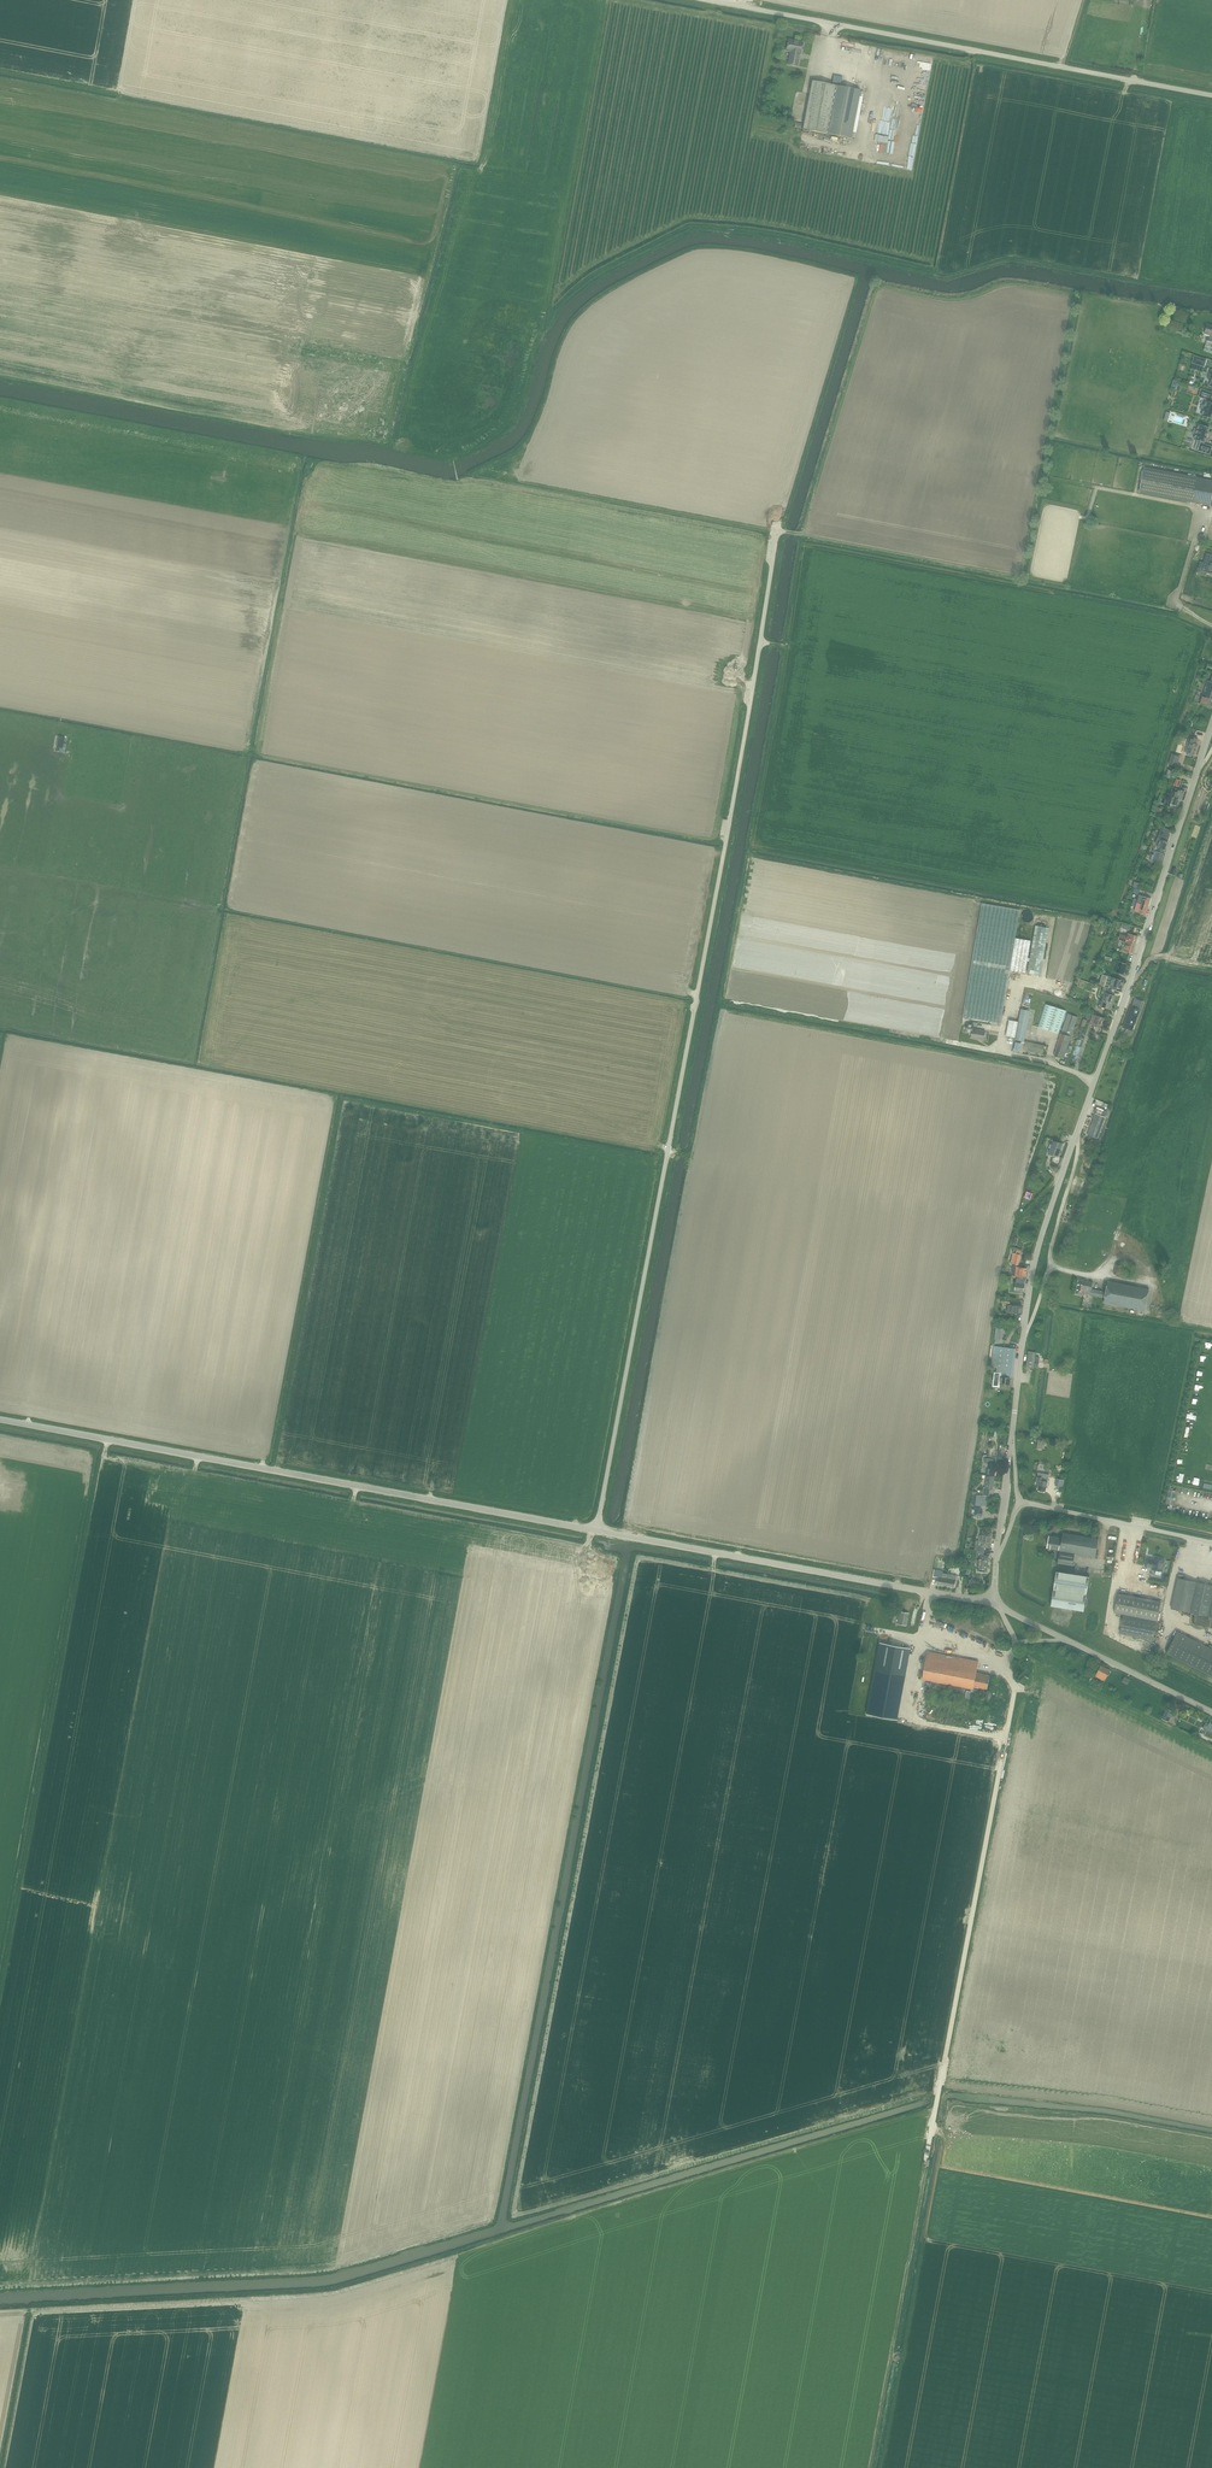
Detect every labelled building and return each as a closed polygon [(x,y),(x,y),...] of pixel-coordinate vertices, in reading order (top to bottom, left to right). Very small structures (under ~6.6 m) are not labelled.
[(804,43),(789,40),(787,51),(792,52),(791,56),(791,55),(789,65),(798,66),(800,57),(799,57),(800,53),(801,54),(804,43)] [(834,75),(833,82),(841,83),(842,77),(834,75)] [(812,81),(803,129),(827,134),(852,139),(861,90),(836,86),(812,81)] [(1194,356),(1192,363),(1205,367),(1207,359),(1194,356)] [(1198,397),(1206,399),(1204,406),(1204,407),(1203,411),(1201,416),(1211,419),(1211,403),(1210,402),(1211,400),(1211,401),(1211,398),(1211,392),(1200,389),(1198,397)] [(1194,439),(1198,440),(1197,441),(1203,443),(1202,444),(1200,451),(1200,452),(1210,455),(1211,448),(1211,446),(1204,444),(1205,443),(1209,428),(1210,428),(1199,424),(1197,429),(1197,430),(1196,432),(1196,434),(1196,435),(1194,439)] [(1140,492),(1186,501),(1196,503),(1208,505),(1211,506),(1211,501),(1211,474),(1206,473),(1205,473),(1204,473),(1204,477),(1211,478),(1211,480),(1196,477),(1145,467),(1140,492)] [(1205,558),(1204,563),(1210,565),(1207,572),(1211,573),(1210,574),(1211,574),(1211,562),(1210,561),(1210,560),(1205,558)] [(1201,703),(1211,707),(1211,676),(1210,681),(1208,681),(1206,686),(1205,691),(1201,703)] [(59,736),(57,747),(60,747),(60,751),(65,752),(67,743),(64,743),(65,737),(59,736)] [(1187,746),(1185,751),(1188,752),(1188,753),(1188,754),(1188,755),(1187,755),(1192,757),(1193,754),(1195,755),(1196,750),(1198,745),(1197,744),(1199,740),(1196,739),(1191,737),(1189,742),(1188,742),(1187,746)] [(1170,807),(1175,808),(1176,806),(1178,807),(1181,800),(1182,800),(1185,791),(1177,788),(1177,789),(1175,788),(1174,791),(1173,794),(1174,794),(1170,807)] [(1151,859),(1151,861),(1151,863),(1154,862),(1161,864),(1164,854),(1161,853),(1162,851),(1165,852),(1168,841),(1170,835),(1169,835),(1163,833),(1164,828),(1162,827),(1158,838),(1156,845),(1155,849),(1154,848),(1153,852),(1154,853),(1154,855),(1152,855),(1152,857),(1151,859)] [(1134,898),(1133,901),(1135,902),(1137,903),(1149,906),(1151,898),(1140,895),(1139,900),(1138,899),(1136,899),(1134,898)] [(1133,901),(1132,905),(1133,905),(1136,906),(1135,911),(1146,914),(1149,906),(1137,903),(1135,902),(1133,901)] [(1020,910),(982,903),(963,1017),(1001,1024),(1010,970),(1026,973),(1028,961),(1029,961),(1027,973),(1041,976),(1049,928),(1035,926),(1030,958),(1028,958),(1031,941),(1016,938),(1020,910)] [(1126,942),(1136,945),(1138,936),(1128,933),(1127,937),(1120,934),(1118,940),(1126,942)] [(1123,951),(1132,953),(1133,954),(1136,945),(1126,942),(1123,951)] [(1127,964),(1124,963),(1120,962),(1116,973),(1124,975),(1127,964)] [(1108,976),(1104,987),(1110,988),(1110,987),(1117,989),(1117,988),(1122,989),(1125,980),(1113,977),(1112,977),(1108,976)] [(1105,993),(1101,1006),(1111,1009),(1115,996),(1108,994),(1110,988),(1104,987),(1102,992),(1105,993)] [(1059,1034),(1067,1011),(1045,1003),(1037,1027),(1059,1034)] [(1131,1007),(1124,1027),(1131,1029),(1133,1030),(1140,1010),(1136,1008),(1132,1007),(1131,1007)] [(1015,1040),(1016,1038),(1021,1011),(1021,1010),(1021,1008),(1018,1008),(1016,1021),(1010,1020),(1006,1036),(1008,1036),(1006,1046),(1013,1048),(1015,1040)] [(1021,1011),(1016,1040),(1024,1042),(1030,1013),(1030,1012),(1021,1010),(1021,1011)] [(1072,1036),(1078,1017),(1068,1014),(1061,1034),(1055,1055),(1064,1058),(1066,1052),(1067,1048),(1072,1036)] [(1093,1015),(1090,1022),(1095,1024),(1094,1025),(1100,1028),(1104,1018),(1099,1016),(1098,1017),(1093,1015)] [(966,1033),(973,1034),(972,1038),(985,1040),(986,1031),(973,1029),(974,1024),(967,1023),(967,1025),(966,1033)] [(1025,1050),(1043,1054),(1045,1045),(1026,1042),(1025,1050)] [(1088,1135),(1095,1137),(1098,1138),(1106,1117),(1105,1117),(1108,1111),(1097,1107),(1093,1116),(1095,1117),(1088,1135)] [(1051,1148),(1049,1153),(1059,1157),(1063,1144),(1053,1140),(1052,1145),(1051,1148)] [(1011,1263),(1015,1264),(1014,1266),(1012,1267),(1012,1272),(1014,1275),(1015,1275),(1015,1276),(1012,1275),(1012,1277),(1015,1277),(1026,1279),(1027,1269),(1025,1268),(1017,1267),(1017,1265),(1019,1265),(1022,1255),(1021,1255),(1022,1251),(1017,1250),(1016,1254),(1013,1253),(1011,1263)] [(1123,1266),(1116,1264),(1114,1274),(1120,1276),(1123,1266)] [(1016,1285),(1015,1290),(1024,1291),(1025,1284),(1026,1279),(1017,1278),(1016,1282),(1016,1285)] [(1149,1289),(1109,1281),(1106,1292),(1092,1289),(1093,1282),(1079,1279),(1076,1294),(1084,1295),(1084,1294),(1105,1298),(1104,1303),(1145,1311),(1149,1289)] [(1011,1304),(1011,1305),(1008,1305),(1007,1313),(1021,1314),(1022,1306),(1011,1304)] [(992,1369),(995,1369),(995,1367),(997,1367),(997,1369),(997,1372),(994,1372),(993,1387),(1000,1387),(1000,1384),(1012,1385),(1017,1345),(1011,1344),(1011,1348),(994,1346),(992,1365),(992,1369)] [(1028,1354),(1027,1367),(1035,1368),(1035,1367),(1035,1360),(1035,1358),(1036,1356),(1036,1352),(1030,1352),(1029,1351),(1029,1352),(1028,1354)] [(988,1463),(987,1475),(995,1476),(997,1464),(994,1463),(994,1459),(985,1458),(985,1462),(988,1463)] [(1037,1465),(1036,1471),(1043,1472),(1044,1467),(1045,1463),(1038,1462),(1037,1463),(1037,1465)] [(984,1487),(983,1495),(990,1496),(990,1488),(991,1488),(994,1488),(995,1476),(987,1475),(985,1488),(984,1487)] [(1046,1491),(1048,1479),(1038,1477),(1037,1484),(1039,1484),(1038,1489),(1040,1490),(1040,1491),(1044,1492),(1045,1490),(1046,1491)] [(1057,1477),(1055,1485),(1063,1487),(1064,1479),(1057,1477)] [(975,1510),(974,1515),(982,1516),(983,1511),(980,1511),(979,1510),(981,1495),(977,1495),(975,1510)] [(977,1550),(985,1551),(985,1547),(990,1548),(992,1532),(983,1531),(982,1535),(981,1535),(980,1536),(979,1540),(978,1541),(977,1541),(976,1541),(975,1549),(977,1550)] [(1062,1538),(1060,1550),(1060,1551),(1075,1554),(1096,1557),(1099,1539),(1063,1532),(1062,1538)] [(1049,1536),(1047,1548),(1060,1550),(1062,1538),(1049,1536)] [(978,1571),(986,1571),(987,1572),(989,1556),(984,1555),(985,1551),(977,1550),(977,1555),(980,1555),(979,1560),(978,1560),(977,1561),(977,1564),(977,1565),(978,1565),(978,1571)] [(1073,1566),(1075,1554),(1060,1551),(1058,1563),(1073,1566)] [(1147,1558),(1145,1566),(1152,1568),(1152,1569),(1157,1570),(1157,1572),(1161,1573),(1161,1571),(1162,1571),(1165,1560),(1156,1558),(1156,1559),(1154,1559),(1154,1560),(1147,1558)] [(934,1569),(933,1576),(938,1577),(937,1584),(946,1586),(948,1574),(943,1573),(944,1571),(936,1570),(934,1569)] [(1090,1577),(1057,1571),(1051,1606),(1085,1611),(1090,1577)] [(948,1574),(946,1586),(955,1587),(957,1575),(948,1574)] [(1196,1582),(1184,1579),(1185,1575),(1179,1574),(1172,1608),(1196,1613),(1196,1614),(1211,1617),(1211,1585),(1196,1582)] [(1157,1621),(1158,1621),(1162,1602),(1118,1593),(1115,1612),(1124,1614),(1120,1634),(1153,1640),(1157,1621)] [(908,1617),(909,1617),(909,1613),(897,1611),(896,1616),(899,1617),(897,1624),(906,1625),(908,1617)] [(1211,1676),(1211,1649),(1177,1631),(1166,1653),(1211,1676)] [(880,1642),(876,1666),(877,1666),(906,1671),(911,1648),(880,1642)] [(923,1679),(974,1689),(974,1686),(988,1689),(990,1675),(977,1673),(979,1661),(928,1651),(923,1679)] [(1101,1665),(1095,1676),(1105,1681),(1111,1670),(1101,1665)] [(868,1706),(867,1714),(868,1714),(898,1719),(900,1706),(902,1696),(906,1671),(877,1666),(876,1666),(871,1690),(868,1706)] [(1173,1712),(1167,1708),(1162,1718),(1168,1721),(1173,1712)] [(1204,1729),(1207,1730),(1204,1736),(1208,1738),(1211,1740),(1211,1719),(1208,1726),(1205,1725),(1204,1729)]
